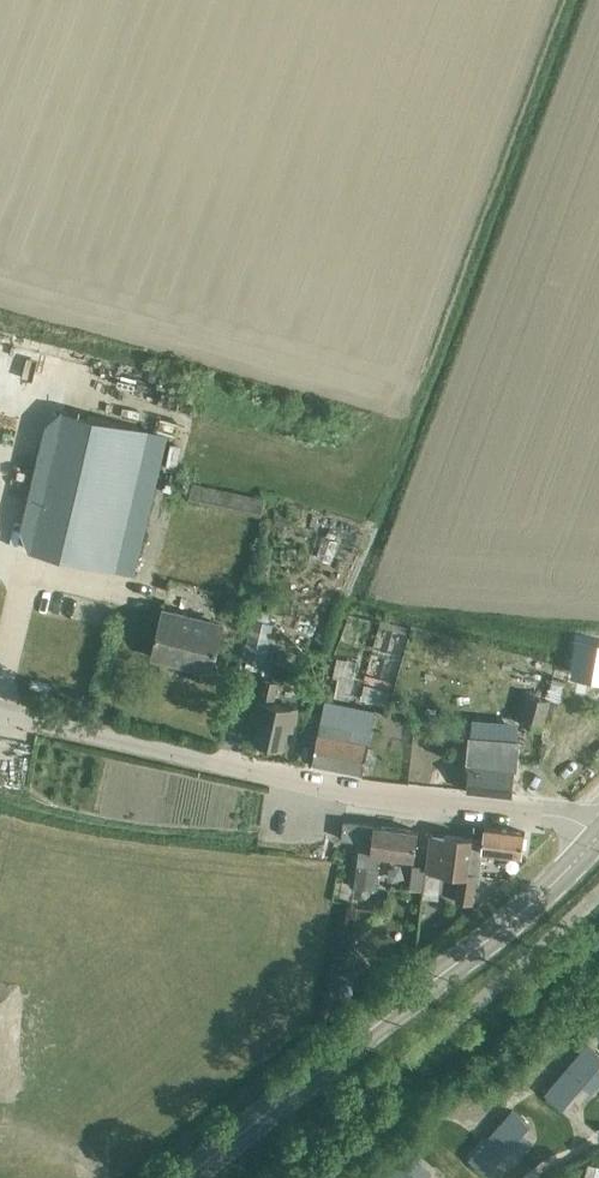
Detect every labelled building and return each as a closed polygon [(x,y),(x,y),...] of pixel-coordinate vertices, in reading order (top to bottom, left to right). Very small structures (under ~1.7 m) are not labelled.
[(62,409),(30,548),(134,572),(155,483),(136,478),(148,428),(62,409)] [(193,484),(190,501),(263,517),(267,501),(193,484)] [(162,609),(152,651),(211,666),(221,624),(162,609)] [(253,617),(243,657),(264,662),(275,622),(253,617)] [(260,698),(255,718),(261,719),(256,739),(266,741),(269,748),(277,749),(283,745),(285,745),(290,727),(293,728),(298,707),(274,701),(279,681),(266,678),(261,698),(260,698)] [(552,699),(528,693),(521,720),(545,726),(552,699)] [(313,762),(312,763),(363,773),(376,708),(325,698),(318,737),(313,762)] [(471,760),(468,789),(514,793),(518,751),(518,741),(519,736),(473,732),(471,760)] [(418,829),(346,821),(344,837),(362,840),(357,885),(377,887),(381,852),(415,856),(418,829)] [(484,837),(473,836),(469,869),(480,871),(483,849),(499,851),(499,856),(510,858),(511,853),(523,854),(526,831),(485,826),(484,837)] [(469,869),(473,836),(446,833),(446,834),(432,833),(427,874),(442,876),(442,872),(460,874),(457,904),(472,906),(475,874),(480,875),(480,871),(469,869)] [(486,1172),(508,1139),(489,1126),(467,1160),(486,1172)] [(389,1156),(373,1173),(379,1177),(413,1177),(389,1156)]
